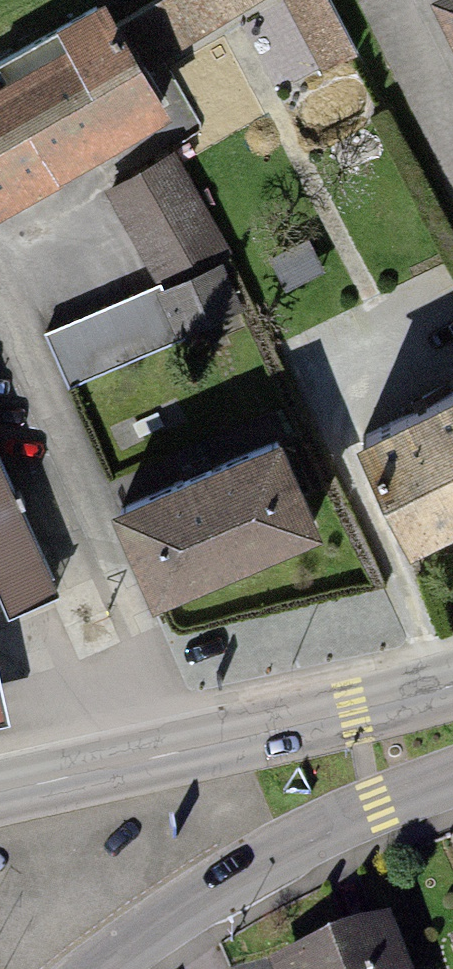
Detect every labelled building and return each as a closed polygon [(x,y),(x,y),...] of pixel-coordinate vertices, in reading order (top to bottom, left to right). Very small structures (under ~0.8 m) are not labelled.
[(150,71),(268,0),(157,0),(120,22),(150,71)] [(322,72),(356,56),(328,0),(284,0),(322,72)] [(429,4),(452,53),(452,0),(438,0),(429,4)] [(0,92),(0,223),(176,122),(107,3),(0,65),(0,75),(7,88),(0,92)] [(173,155),(105,194),(158,289),(227,249),(173,155)] [(223,266),(160,294),(179,341),(244,313),(223,266)] [(158,289),(46,336),(69,390),(181,343),(179,341),(160,294),(158,289)] [(411,562),(452,542),(452,405),(357,451),(411,562)] [(279,445),(110,519),(154,618),(322,544),(279,445)] [(0,477),(0,585),(12,611),(53,592),(0,477)] [(11,731),(0,674),(0,733),(11,731)] [(268,954),(274,968),(415,968),(392,907),(268,954)]
